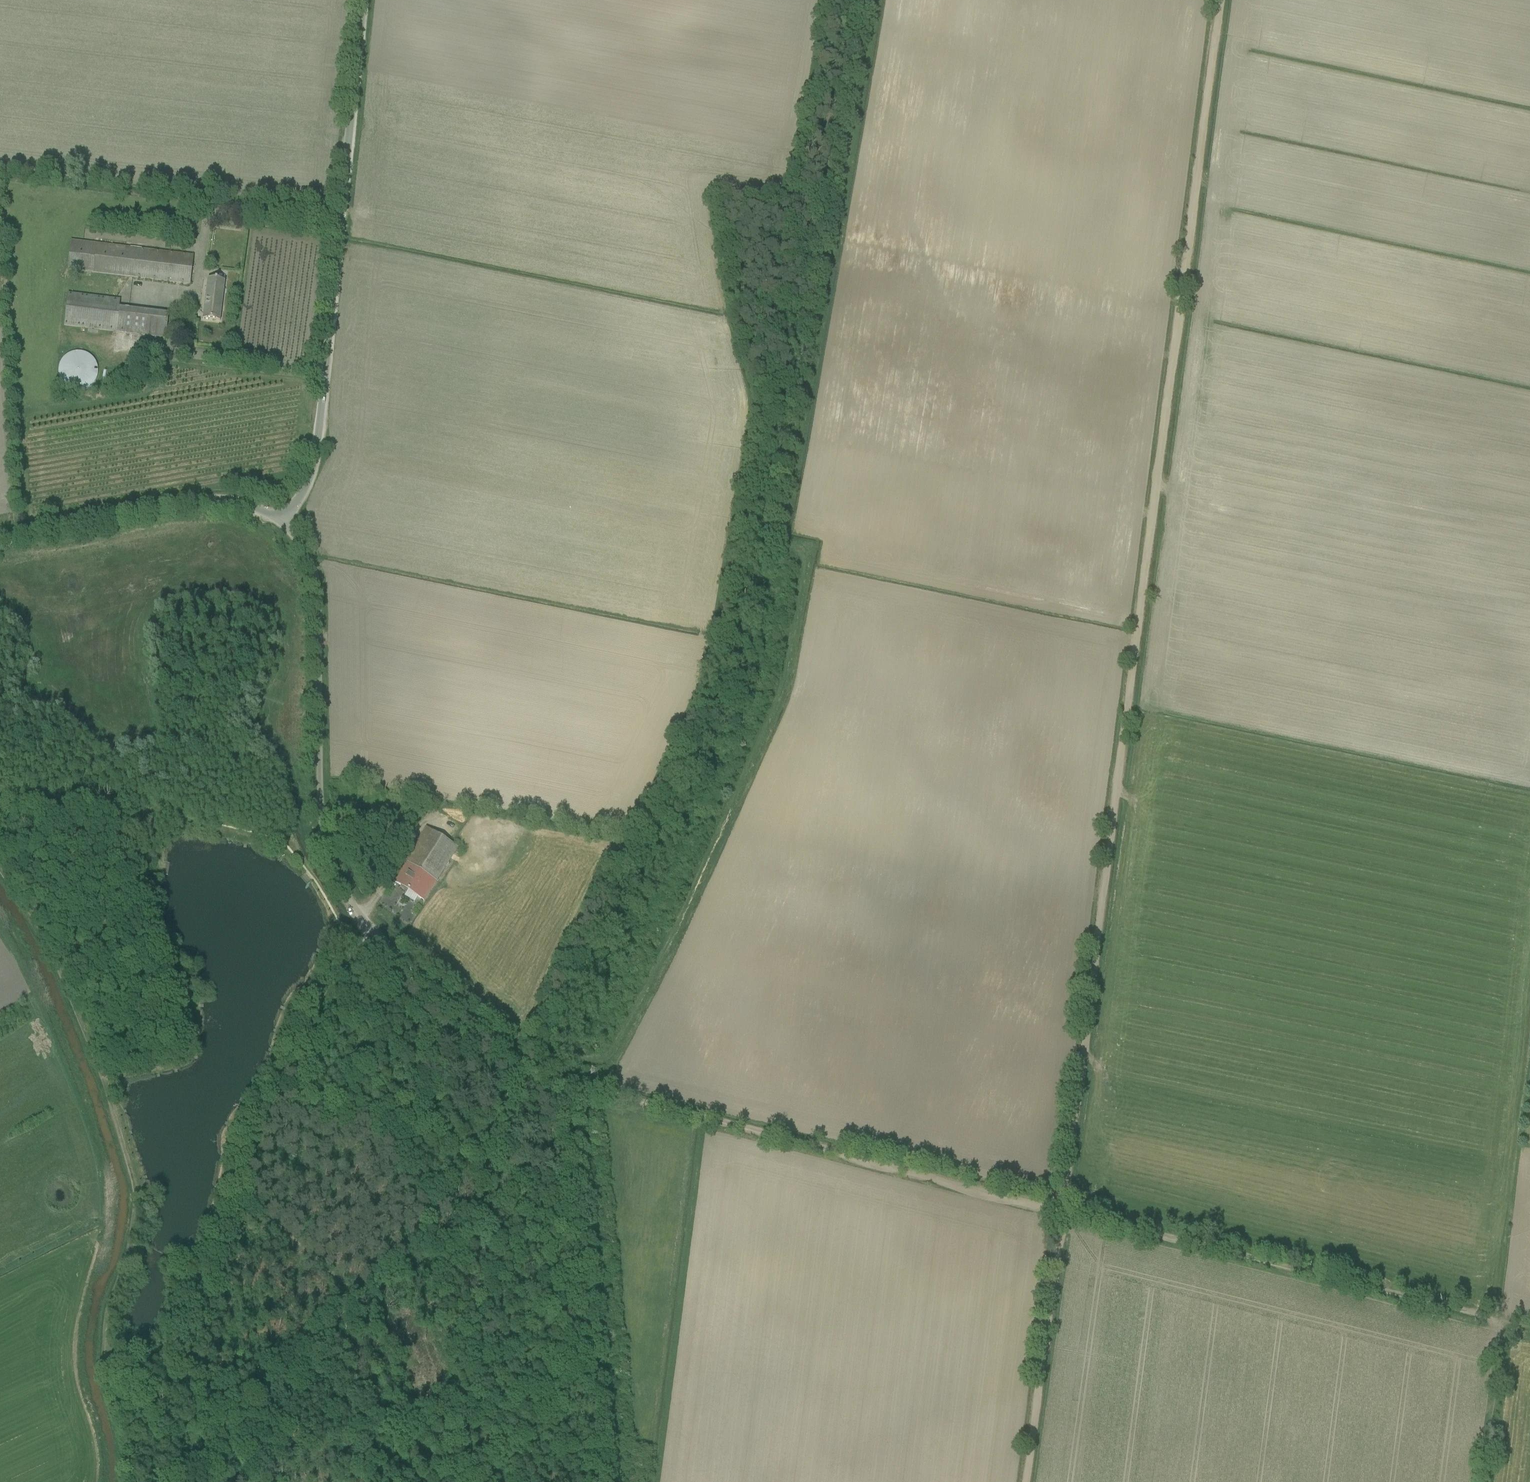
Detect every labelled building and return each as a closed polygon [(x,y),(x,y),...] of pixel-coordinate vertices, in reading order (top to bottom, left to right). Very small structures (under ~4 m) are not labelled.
[(70,241),(67,269),(91,273),(189,284),(192,256),(95,244),(70,241)] [(208,279),(204,310),(203,320),(219,322),(224,281),(208,279)] [(67,294),(64,326),(165,338),(168,314),(119,308),(120,301),(67,294)] [(80,352),(77,352),(73,352),(71,353),(67,355),(64,357),(62,360),(60,363),(59,367),(58,372),(59,377),(61,381),(63,384),(66,387),(67,388),(71,390),(74,390),(76,391),(80,391),(83,390),(87,389),(90,387),(93,385),(95,382),(96,379),(97,376),(98,374),(98,370),(98,367),(97,364),(95,361),(94,359),(92,357),(89,355),(87,354),(83,352),(80,352)] [(427,828),(398,872),(396,875),(392,881),(400,886),(406,892),(408,890),(424,901),(457,848),(427,828)]
